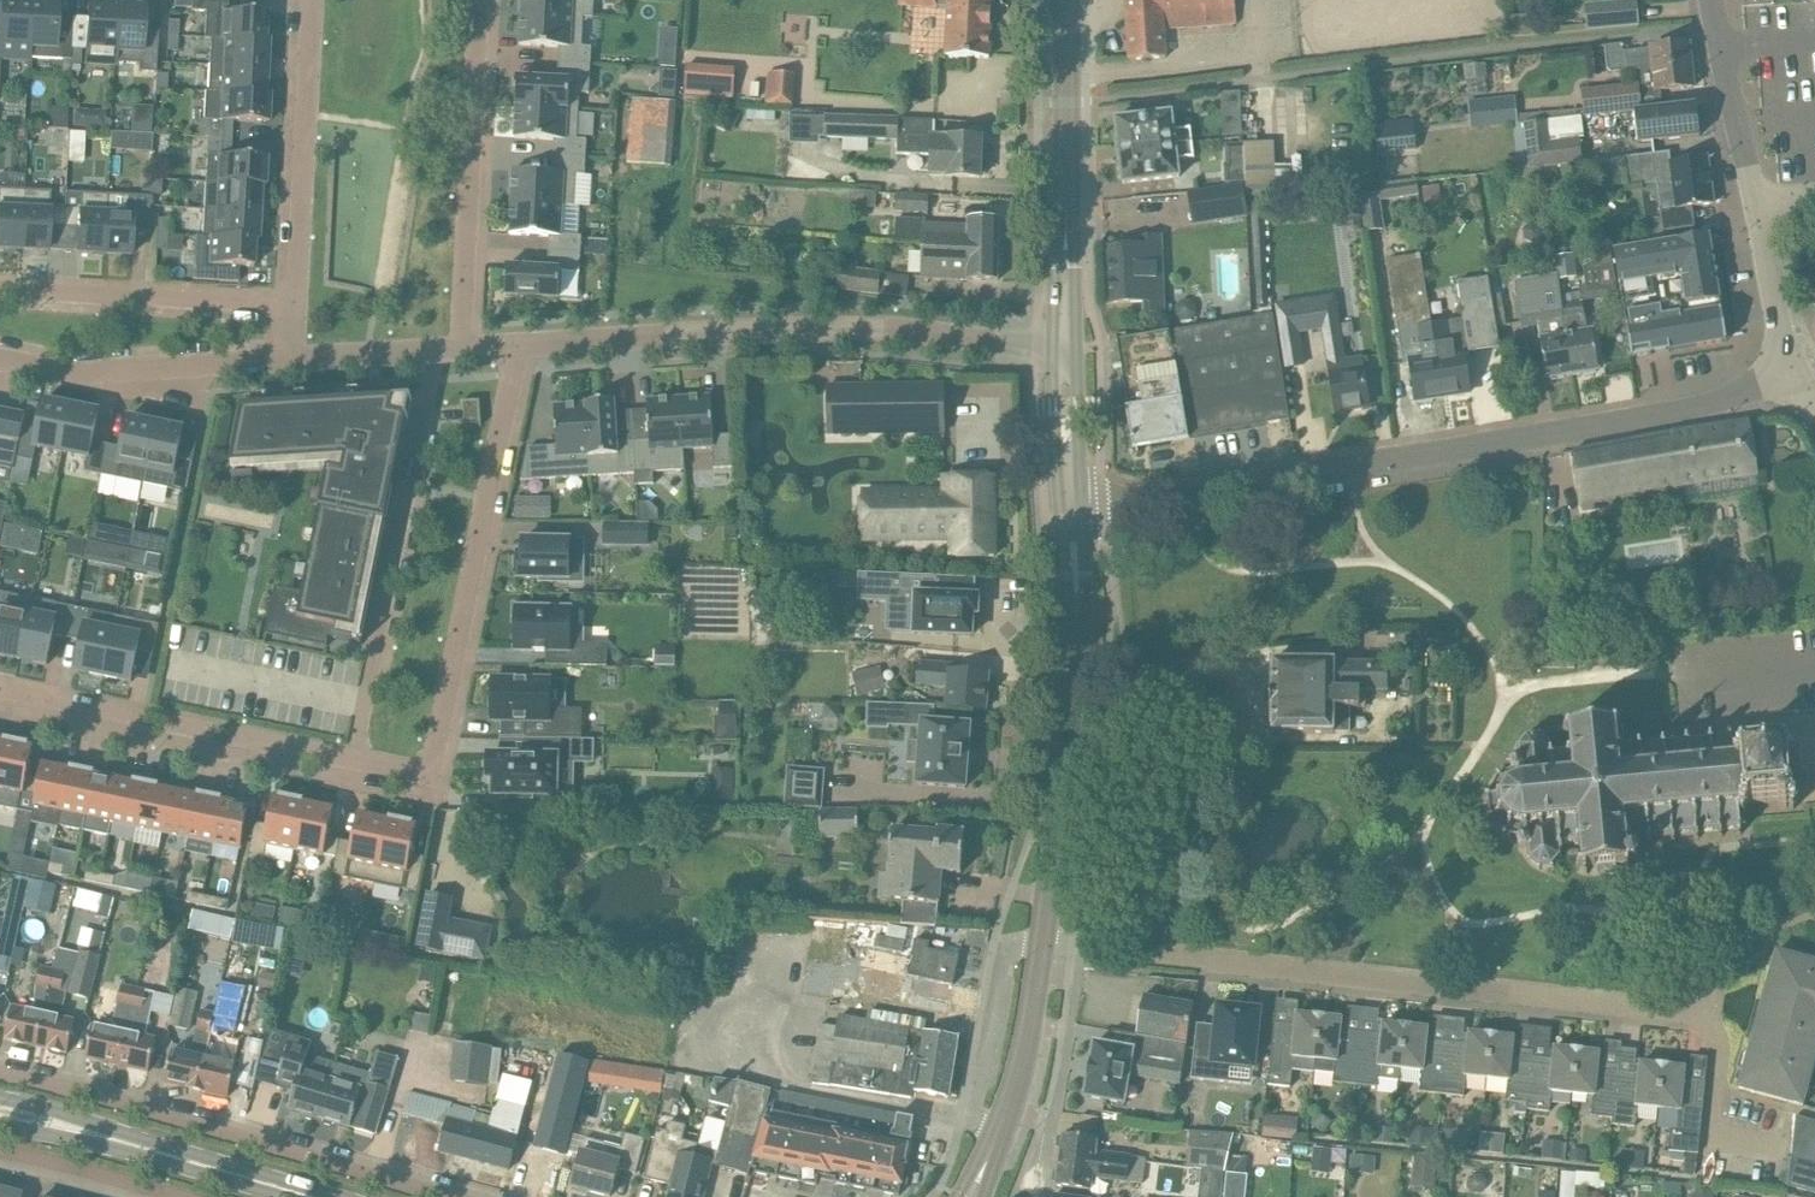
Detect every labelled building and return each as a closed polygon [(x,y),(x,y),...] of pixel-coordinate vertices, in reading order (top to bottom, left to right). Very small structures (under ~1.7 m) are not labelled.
[(0,56),(27,57),(30,0),(29,0),(29,1),(5,0),(3,0),(0,56)] [(27,57),(70,59),(71,48),(72,21),(56,20),(57,0),(30,0),(27,57)] [(114,62),(117,0),(116,0),(115,6),(90,4),(87,60),(114,62)] [(144,0),(117,0),(114,62),(115,62),(115,50),(141,52),(144,0)] [(269,41),(269,39),(266,39),(267,12),(228,10),(228,0),(192,0),(191,10),(206,11),(204,38),(211,38),(269,41)] [(573,15),(584,16),(595,17),(595,0),(523,0),(522,13),(573,15)] [(898,3),(932,5),(932,3),(953,4),(950,56),(989,57),(992,0),(898,0),(898,3)] [(1236,22),(1235,0),(1125,0),(1127,19),(1130,60),(1154,58),(1167,57),(1164,27),(1236,22)] [(1590,30),(1639,26),(1637,0),(1588,4),(1590,30)] [(593,47),(583,46),(584,16),(573,15),(522,13),(520,45),(560,47),(559,63),(592,65),(593,47)] [(167,35),(178,36),(179,20),(168,20),(167,35)] [(177,51),(178,36),(167,35),(166,50),(177,51)] [(209,64),(271,68),(272,57),(268,57),(269,41),(211,38),(209,64)] [(1608,46),(1607,46),(1609,69),(1611,70),(1624,69),(1624,70),(1653,67),(1655,91),(1694,87),(1690,44),(1651,48),(1622,51),(1621,44),(1608,46)] [(660,46),(659,66),(676,67),(678,47),(660,46)] [(81,64),(82,48),(71,48),(70,59),(70,64),(81,64)] [(141,52),(140,69),(157,69),(158,53),(141,52)] [(692,62),(690,93),(739,98),(742,67),(692,62)] [(559,63),(558,79),(517,77),(515,105),(580,109),(581,92),(591,93),(591,79),(592,65),(559,63)] [(208,90),(266,94),(267,78),(271,78),(271,68),(209,64),(208,90)] [(1488,93),(1486,64),(1464,66),(1465,81),(1468,81),(1469,95),(1488,93)] [(796,73),(768,71),(765,103),(793,105),(796,73)] [(168,74),(157,73),(157,90),(168,90),(168,74)] [(1586,108),(1538,112),(1539,121),(1549,120),(1645,109),(1642,85),(1638,85),(1584,91),(1586,108)] [(270,108),(270,94),(266,94),(208,90),(205,90),(204,119),(222,120),(221,137),(232,138),(233,121),(269,122),(270,108)] [(1241,92),(1222,93),(1222,115),(1241,114),(1241,92)] [(1516,96),(1469,101),(1471,126),(1516,122),(1518,122),(1518,114),(1516,96)] [(677,101),(634,97),(628,163),(672,167),(677,101)] [(1696,104),(1635,111),(1638,142),(1700,136),(1696,104)] [(132,105),(130,132),(151,133),(153,106),(132,105)] [(517,106),(515,138),(555,140),(554,156),(587,157),(588,140),(583,139),(578,139),(580,109),(515,105),(515,106),(517,106)] [(74,108),(73,125),(89,126),(90,109),(74,108)] [(1118,151),(1193,143),(1191,128),(1174,130),(1172,113),(1116,119),(1119,140),(1117,141),(1118,151)] [(825,136),(897,138),(897,154),(932,155),(931,175),(947,175),(947,176),(981,177),(981,173),(984,174),(985,157),(981,157),(982,138),(948,137),(948,138),(934,138),(934,120),(826,117),(825,136)] [(1417,148),(1414,119),(1374,124),(1378,158),(1398,156),(1397,150),(1417,148)] [(1539,121),(1525,123),(1529,167),(1582,161),(1580,139),(1551,142),(1549,120),(1539,121)] [(72,129),(71,159),(87,160),(88,129),(72,129)] [(135,133),(134,150),(153,151),(154,134),(135,133)] [(266,172),(267,157),(231,155),(232,138),(221,137),(220,154),(207,154),(205,182),(262,185),(265,186),(266,172)] [(1193,143),(1118,151),(1120,162),(1121,162),(1124,183),(1179,177),(1177,160),(1194,158),(1193,143)] [(1227,164),(1225,164),(1225,182),(1246,182),(1245,143),(1226,144),(1227,164)] [(1708,156),(1669,162),(1668,152),(1626,158),(1626,157),(1601,161),(1600,160),(1590,161),(1591,173),(1601,171),(1603,184),(1628,179),(1629,187),(1657,183),(1664,231),(1695,226),(1692,206),(1714,203),(1708,156)] [(553,171),(514,169),(512,201),(574,205),(575,175),(586,175),(587,157),(554,156),(553,171)] [(1558,166),(1544,169),(1546,183),(1560,181),(1558,166)] [(1380,200),(1419,195),(1417,179),(1360,186),(1367,231),(1384,229),(1380,200)] [(162,180),(152,180),(151,196),(162,196),(162,180)] [(205,182),(204,209),(264,212),(264,202),(261,202),(262,185),(205,182)] [(1238,185),(1211,189),(1217,221),(1248,216),(1247,209),(1243,184),(1238,185)] [(1439,187),(1423,189),(1425,205),(1442,203),(1439,187)] [(0,188),(0,249),(21,250),(22,225),(24,189),(0,188)] [(64,228),(65,206),(50,205),(51,191),(24,189),(22,225),(21,250),(47,251),(49,227),(64,228)] [(877,191),(853,190),(852,207),(876,208),(877,191)] [(104,254),(107,194),(65,192),(65,206),(64,228),(79,228),(77,253),(104,254)] [(150,196),(107,194),(104,254),(131,255),(132,231),(148,232),(150,196)] [(897,194),(896,211),(928,212),(928,196),(897,194)] [(1361,220),(1358,194),(1344,196),(1348,222),(1361,220)] [(549,252),(582,253),(582,246),(583,235),(577,235),(579,205),(574,205),(512,201),(510,234),(550,236),(549,252)] [(1267,201),(1253,201),(1259,308),(1272,308),(1267,201)] [(204,209),(203,235),(259,238),(260,222),(263,222),(264,212),(204,209)] [(158,218),(157,233),(168,234),(169,219),(158,218)] [(897,218),(895,239),(926,242),(951,243),(951,244),(999,244),(999,219),(968,219),(968,226),(926,223),(922,220),(897,218)] [(1532,224),(1524,230),(1526,240),(1535,243),(1543,237),(1541,227),(1532,224)] [(157,234),(156,249),(167,250),(168,234),(157,233),(157,234)] [(239,266),(253,266),(255,240),(259,240),(259,238),(203,235),(196,235),(194,279),(239,282),(239,266)] [(1165,312),(1162,235),(1142,236),(1142,246),(1105,247),(1107,303),(1144,301),(1145,312),(1165,312)] [(1652,354),(1669,351),(1670,351),(1727,341),(1722,309),(1720,310),(1718,300),(1720,299),(1709,235),(1614,251),(1632,357),(1651,354),(1652,354)] [(582,246),(582,253),(608,255),(609,240),(589,239),(589,247),(582,246)] [(926,242),(923,276),(968,279),(968,280),(999,280),(999,244),(951,244),(951,243),(926,242)] [(1596,265),(1584,266),(1587,293),(1618,290),(1612,263),(1610,247),(1593,249),(1596,265)] [(507,266),(505,295),(555,298),(560,298),(578,299),(579,272),(581,272),(582,253),(549,252),(548,268),(507,266)] [(1421,254),(1388,259),(1401,341),(1404,365),(1410,364),(1416,398),(1417,398),(1420,404),(1433,401),(1435,395),(1443,394),(1432,323),(1432,322),(1421,254)] [(1574,254),(1557,256),(1560,281),(1578,278),(1574,254)] [(882,271),(839,266),(837,289),(907,296),(910,276),(882,274),(882,271)] [(1539,285),(1516,288),(1522,326),(1538,324),(1547,378),(1551,377),(1552,379),(1563,378),(1563,375),(1573,374),(1567,341),(1561,304),(1561,303),(1556,273),(1537,276),(1539,285)] [(1499,327),(1493,295),(1491,295),(1488,276),(1458,281),(1463,318),(1469,352),(1500,347),(1497,328),(1499,327)] [(1336,303),(1335,297),(1277,305),(1286,366),(1286,367),(1303,365),(1298,332),(1323,328),(1324,328),(1327,349),(1329,366),(1330,366),(1337,411),(1369,406),(1361,358),(1344,360),(1342,347),(1341,347),(1338,325),(1335,307),(1339,306),(1338,303),(1336,303)] [(1182,301),(1177,307),(1177,314),(1183,319),(1190,319),(1195,313),(1195,306),(1189,301),(1182,301)] [(1582,301),(1561,304),(1567,341),(1573,374),(1583,372),(1584,374),(1595,372),(1595,370),(1599,369),(1592,330),(1587,331),(1585,315),(1582,301)] [(1290,420),(1272,314),(1118,340),(1137,453),(1139,453),(1138,445),(1290,420)] [(1463,318),(1432,322),(1432,323),(1443,394),(1453,393),(1455,396),(1465,394),(1466,391),(1470,390),(1466,366),(1464,353),(1469,352),(1463,318)] [(945,432),(944,384),(828,386),(828,434),(945,432)] [(683,449),(713,447),(714,468),(733,467),(731,434),(714,436),(711,396),(679,398),(683,449)] [(398,469),(412,398),(244,409),(232,468),(234,468),(234,477),(233,477),(233,480),(255,478),(255,476),(329,472),(304,592),(276,586),(266,634),(328,646),(330,637),(362,643),(395,484),(398,469)] [(650,440),(634,441),(636,473),(637,485),(654,483),(654,472),(684,470),(683,449),(679,398),(647,400),(650,440)] [(33,460),(36,446),(62,452),(72,404),(71,404),(71,405),(44,399),(38,430),(24,427),(17,457),(33,460)] [(480,400),(462,401),(462,403),(464,402),(464,405),(465,422),(465,424),(480,423),(480,425),(482,425),(480,400)] [(586,402),(591,476),(636,473),(634,441),(618,442),(615,401),(586,402)] [(586,402),(586,404),(555,406),(557,445),(528,447),(521,480),(522,480),(591,476),(586,402)] [(88,457),(85,471),(102,474),(108,444),(93,441),(99,411),(73,405),(73,404),(72,404),(62,452),(88,457)] [(9,483),(12,468),(15,469),(17,457),(24,427),(26,416),(0,411),(0,481),(9,483)] [(108,444),(102,474),(118,478),(144,483),(156,422),(156,421),(155,422),(129,417),(122,447),(108,444)] [(1757,474),(1749,421),(1669,433),(1573,451),(1585,510),(1683,495),(1681,486),(1757,474)] [(157,422),(156,422),(144,483),(187,492),(193,462),(178,458),(184,428),(157,423),(157,422)] [(995,556),(994,476),(945,477),(945,491),(862,492),(863,539),(952,538),(952,557),(995,556)] [(516,521),(532,521),(532,501),(516,500),(516,521)] [(43,553),(47,529),(8,523),(4,547),(43,553)] [(736,523),(724,524),(725,539),(737,538),(736,523)] [(92,524),(88,541),(107,545),(111,545),(115,529),(92,524)] [(648,545),(648,526),(605,525),(605,544),(648,545)] [(134,532),(130,549),(149,553),(151,554),(155,537),(134,532)] [(1623,540),(1624,564),(1684,561),(1683,537),(1623,540)] [(570,567),(585,567),(585,540),(522,539),(522,554),(518,554),(518,559),(514,559),(514,572),(518,572),(518,578),(540,578),(540,581),(539,581),(539,582),(554,583),(554,581),(553,581),(553,579),(569,579),(570,567)] [(85,558),(103,562),(107,545),(88,541),(85,558)] [(130,549),(127,566),(148,571),(148,567),(163,570),(166,557),(151,554),(149,553),(130,549)] [(836,572),(836,586),(858,587),(858,573),(836,572)] [(858,587),(857,600),(887,601),(886,631),(891,631),(915,632),(915,633),(972,636),(973,613),(978,614),(979,596),(941,595),(942,576),(858,573),(858,587)] [(754,590),(752,605),(783,607),(782,610),(802,611),(803,592),(783,591),(783,592),(754,590)] [(32,598),(0,592),(0,655),(19,659),(19,660),(20,660),(32,598)] [(58,604),(32,598),(20,660),(21,660),(21,659),(48,665),(54,635),(68,638),(75,607),(58,604)] [(529,603),(513,603),(513,623),(517,623),(516,650),(534,650),(534,651),(546,651),(568,651),(568,665),(607,666),(608,644),(570,643),(570,627),(580,627),(580,608),(529,607),(529,603)] [(84,609),(75,607),(68,638),(83,641),(77,671),(104,676),(103,677),(104,677),(117,616),(84,609)] [(154,655),(160,625),(117,616),(104,677),(105,677),(132,682),(138,652),(154,655)] [(656,645),(655,666),(675,666),(675,646),(656,645)] [(1335,661),(1273,661),(1272,691),(1271,691),(1271,706),(1272,706),(1272,733),(1296,733),(1350,733),(1350,708),(1359,708),(1359,707),(1366,707),(1366,693),(1388,693),(1388,687),(1388,663),(1335,663),(1335,661)] [(949,685),(947,704),(987,708),(990,674),(951,671),(952,665),(920,663),(918,683),(949,685)] [(870,669),(852,673),(858,694),(875,690),(870,669)] [(550,708),(551,679),(493,678),(493,689),(490,689),(489,708),(492,708),(492,720),(526,720),(525,737),(582,738),(583,709),(550,708)] [(721,702),(720,716),(738,716),(738,702),(721,702)] [(824,702),(823,718),(840,719),(841,703),(824,702)] [(935,705),(890,702),(889,718),(923,721),(921,742),(910,741),(908,761),(919,762),(918,784),(920,784),(963,787),(966,787),(966,785),(970,727),(971,727),(971,725),(968,724),(968,725),(934,722),(935,705)] [(1622,726),(1622,727),(1617,727),(1619,747),(1638,745),(1637,739),(1640,739),(1643,739),(1643,744),(1661,743),(1661,737),(1663,737),(1665,736),(1662,712),(1661,712),(1661,713),(1641,715),(1641,711),(1640,711),(1641,724),(1622,726)] [(718,740),(737,740),(738,716),(720,716),(718,716),(718,740)] [(1616,723),(1616,717),(1612,717),(1612,723),(1603,724),(1602,717),(1583,719),(1584,726),(1574,726),(1574,721),(1570,721),(1570,727),(1563,728),(1564,732),(1571,732),(1572,751),(1554,753),(1553,742),(1541,733),(1524,734),(1517,745),(1519,759),(1511,759),(1512,770),(1503,774),(1498,772),(1496,777),(1499,779),(1491,793),(1488,792),(1485,796),(1490,799),(1490,814),(1487,816),(1490,820),(1493,818),(1505,831),(1502,833),(1505,837),(1509,834),(1518,837),(1519,849),(1527,848),(1529,859),(1539,870),(1553,869),(1564,858),(1563,846),(1581,845),(1582,864),(1577,864),(1577,869),(1583,868),(1583,875),(1588,874),(1587,868),(1596,867),(1597,874),(1617,872),(1616,865),(1625,864),(1626,870),(1630,870),(1630,864),(1630,862),(1631,860),(1632,859),(1633,857),(1633,856),(1632,854),(1632,853),(1631,852),(1629,851),(1628,839),(1647,837),(1648,843),(1653,843),(1652,837),(1670,835),(1671,841),(1676,841),(1675,835),(1694,833),(1695,839),(1700,838),(1699,832),(1714,831),(1714,837),(1720,836),(1719,831),(1737,829),(1737,835),(1742,834),(1741,828),(1747,827),(1747,823),(1741,824),(1740,811),(1744,814),(1752,804),(1778,802),(1778,805),(1782,808),(1787,808),(1789,805),(1794,809),(1800,803),(1791,795),(1789,760),(1796,751),(1788,745),(1781,754),(1746,757),(1743,754),(1746,751),(1748,752),(1749,750),(1747,749),(1746,744),(1748,743),(1747,741),(1745,742),(1742,739),(1742,737),(1739,736),(1733,736),(1732,736),(1732,730),(1727,730),(1728,736),(1710,738),(1710,732),(1704,733),(1705,738),(1690,740),(1690,734),(1685,734),(1685,740),(1666,742),(1666,736),(1665,736),(1663,737),(1661,737),(1661,743),(1643,744),(1643,739),(1640,739),(1637,739),(1638,745),(1619,747),(1617,727),(1622,727),(1622,726),(1622,722),(1616,723)] [(525,737),(525,754),(487,753),(486,775),(493,775),(493,792),(513,792),(513,796),(531,796),(531,793),(554,793),(555,759),(590,760),(590,738),(582,738),(525,737)] [(0,761),(0,806),(34,813),(41,778),(27,775),(33,746),(4,740),(0,761)] [(58,826),(59,824),(70,768),(44,763),(41,778),(34,813),(32,821),(58,826)] [(70,768),(59,824),(83,829),(84,829),(96,774),(70,768)] [(789,768),(786,805),(821,807),(824,771),(789,768)] [(84,829),(110,834),(113,821),(121,779),(96,774),(84,829)] [(121,779),(113,821),(138,826),(147,784),(121,779)] [(713,781),(712,805),(734,805),(735,781),(713,781)] [(147,784),(138,826),(163,832),(172,789),(147,784)] [(612,784),(605,797),(619,797),(612,784)] [(172,789),(163,832),(189,837),(198,794),(197,794),(172,789)] [(198,794),(189,837),(214,842),(223,800),(198,794)] [(265,861),(268,843),(295,849),(304,802),(276,796),(270,825),(256,822),(249,857),(265,861)] [(223,800),(214,842),(241,847),(249,805),(223,800)] [(324,855),(324,853),(337,856),(341,839),(327,836),(333,807),(304,802),(295,849),(324,855)] [(857,809),(820,809),(820,837),(857,837),(857,809)] [(337,856),(334,874),(376,883),(389,819),(360,813),(354,842),(341,839),(337,856)] [(389,819),(376,883),(419,891),(426,856),(412,853),(417,825),(389,819)] [(889,874),(886,899),(889,899),(901,900),(899,924),(918,926),(933,927),(935,904),(939,904),(941,883),(938,883),(940,870),(962,873),(965,832),(937,829),(936,834),(893,830),(889,865),(890,865),(889,874)] [(10,852),(6,870),(21,874),(24,860),(25,855),(10,852)] [(31,876),(33,862),(24,860),(21,874),(31,876)] [(63,875),(65,866),(50,863),(48,872),(63,875)] [(100,883),(102,874),(88,871),(86,880),(100,883)] [(17,941),(31,878),(15,874),(4,918),(0,936),(0,951),(14,955),(17,941)] [(114,886),(116,877),(102,874),(100,883),(114,886)] [(151,894),(154,878),(138,875),(134,890),(151,894)] [(31,878),(25,907),(51,913),(58,884),(31,878)] [(151,894),(163,896),(166,881),(154,878),(151,894)] [(201,904),(203,895),(189,892),(187,901),(201,904)] [(104,894),(98,915),(110,918),(115,897),(104,894)] [(419,946),(485,959),(491,928),(448,920),(452,899),(429,894),(419,946)] [(230,901),(227,900),(225,900),(203,895),(201,904),(225,909),(228,910),(230,901)] [(254,903),(251,920),(273,924),(277,907),(254,903)] [(192,914),(154,905),(149,926),(187,936),(188,930),(192,914)] [(192,914),(188,930),(231,939),(235,919),(193,910),(192,914)] [(307,911),(303,930),(321,934),(325,915),(307,911)] [(918,926),(899,924),(848,921),(840,963),(809,957),(802,993),(859,1004),(861,996),(946,1014),(945,1015),(947,1015),(949,1003),(951,1003),(958,965),(957,965),(962,943),(957,942),(956,945),(916,937),(918,926)] [(270,927),(267,941),(284,945),(287,931),(270,927)] [(395,936),(392,952),(406,954),(409,939),(395,936)] [(331,943),(325,949),(328,957),(336,959),(342,953),(340,944),(331,943)] [(46,947),(44,955),(56,958),(58,950),(46,947)] [(59,949),(54,969),(66,972),(75,974),(70,994),(90,999),(99,956),(81,951),(80,954),(59,949)] [(1777,951),(1771,970),(1770,969),(1761,1000),(1763,1001),(1753,1037),(1751,1037),(1742,1068),(1744,1069),(1739,1088),(1803,1105),(1814,1063),(1814,961),(1777,951)] [(36,1046),(54,969),(41,965),(36,986),(35,1012),(13,1007),(5,1039),(36,1046)] [(66,972),(54,969),(36,1046),(68,1053),(75,1021),(57,1017),(58,1013),(62,1014),(66,992),(62,992),(66,972)] [(86,1057),(118,1064),(135,987),(122,984),(113,1024),(115,1025),(114,1030),(94,1025),(86,1057)] [(221,984),(215,1012),(197,1090),(229,1097),(234,1073),(236,1064),(215,1059),(216,1054),(218,1055),(225,1024),(237,1027),(243,1002),(245,990),(221,984)] [(135,987),(118,1064),(149,1071),(156,1039),(145,1037),(156,993),(147,991),(147,990),(135,987)] [(199,993),(177,988),(169,1025),(190,1030),(199,993)] [(1137,1033),(1187,1042),(1194,1004),(1144,995),(1137,1033)] [(1229,1064),(1254,1067),(1260,1010),(1239,1007),(1239,1003),(1222,1001),(1222,1005),(1218,1005),(1215,1037),(1196,1035),(1191,1078),(1227,1082),(1229,1064)] [(166,1083),(197,1090),(215,1012),(202,1009),(192,1050),(195,1051),(194,1054),(173,1050),(166,1083)] [(927,1021),(869,1012),(868,1023),(839,1018),(838,1026),(820,1024),(812,1083),(834,1086),(834,1084),(915,1098),(917,1092),(949,1097),(958,1037),(925,1032),(927,1021)] [(1293,1069),(1313,1071),(1319,1014),(1317,1014),(1317,1016),(1298,1014),(1296,1025),(1275,1023),(1268,1084),(1291,1087),(1293,1069)] [(1334,1083),(1356,1085),(1361,1032),(1341,1030),(1342,1018),(1322,1016),(1323,1015),(1319,1014),(1313,1071),(1335,1074),(1334,1083)] [(1361,1032),(1356,1085),(1379,1087),(1380,1079),(1400,1081),(1401,1069),(1406,1024),(1403,1023),(1403,1025),(1383,1023),(1382,1034),(1361,1032)] [(1420,1092),(1442,1095),(1448,1041),(1427,1039),(1428,1028),(1409,1026),(1409,1024),(1406,1024),(1401,1069),(1422,1072),(1420,1092)] [(259,1070),(255,1082),(294,1094),(290,1108),(304,1113),(305,1118),(312,1120),(317,1116),(320,1117),(331,1081),(303,1073),(312,1043),(291,1036),(271,1030),(267,1042),(259,1070)] [(1448,1041),(1442,1095),(1465,1097),(1467,1076),(1487,1078),(1492,1033),(1489,1033),(1489,1034),(1470,1032),(1468,1043),(1448,1041)] [(1492,1033),(1487,1078),(1508,1081),(1506,1101),(1509,1102),(1508,1112),(1526,1114),(1526,1110),(1527,1104),(1528,1104),(1534,1051),(1513,1048),(1514,1037),(1495,1035),(1495,1033),(1492,1033)] [(1088,1097),(1124,1103),(1124,1100),(1129,1073),(1181,1082),(1188,1044),(1137,1034),(1134,1050),(1097,1043),(1098,1043),(1095,1043),(1086,1096),(1088,1097)] [(492,1048),(455,1044),(451,1080),(487,1084),(488,1080),(498,1081),(500,1071),(501,1057),(491,1056),(492,1048)] [(1535,1051),(1534,1051),(1528,1104),(1527,1104),(1526,1110),(1551,1112),(1553,1092),(1573,1094),(1578,1048),(1575,1048),(1575,1050),(1555,1048),(1554,1059),(1534,1057),(1535,1051)] [(1578,1048),(1573,1094),(1594,1096),(1592,1117),(1612,1119),(1619,1066),(1599,1063),(1600,1052),(1580,1050),(1580,1049),(1578,1048)] [(331,1081),(320,1117),(323,1118),(324,1124),(331,1126),(335,1122),(375,1134),(398,1057),(380,1052),(368,1092),(338,1083),(331,1081)] [(591,1059),(588,1076),(640,1084),(642,1067),(591,1059)] [(1637,1107),(1659,1109),(1663,1063),(1660,1063),(1660,1065),(1641,1063),(1640,1074),(1619,1072),(1620,1066),(1619,1066),(1612,1119),(1611,1125),(1635,1127),(1637,1107)] [(1659,1109),(1657,1127),(1671,1128),(1669,1151),(1686,1152),(1694,1153),(1699,1153),(1699,1152),(1706,1081),(1684,1079),(1685,1067),(1666,1065),(1666,1064),(1663,1063),(1659,1109)] [(672,1185),(669,1196),(704,1196),(707,1185),(706,1185),(711,1164),(749,1174),(771,1089),(738,1080),(737,1081),(716,1078),(710,1101),(731,1107),(726,1123),(707,1117),(700,1144),(690,1183),(675,1179),(674,1185),(672,1185)] [(666,1088),(663,1100),(679,1104),(681,1092),(666,1088)] [(522,1120),(493,1112),(488,1129),(474,1126),(478,1112),(452,1106),(453,1104),(409,1092),(404,1091),(398,1112),(447,1125),(440,1151),(510,1169),(516,1146),(518,1138),(517,1137),(522,1120)] [(782,1093),(780,1102),(790,1104),(792,1095),(782,1093)] [(802,1097),(792,1095),(790,1104),(800,1106),(802,1097)] [(811,1099),(802,1097),(800,1106),(810,1108),(811,1099)] [(821,1100),(811,1099),(810,1108),(819,1110),(821,1100)] [(831,1102),(821,1100),(819,1110),(829,1112),(831,1102)] [(840,1104),(831,1102),(829,1112),(838,1113),(840,1104)] [(850,1106),(840,1104),(838,1113),(848,1115),(850,1106)] [(860,1108),(850,1106),(848,1115),(858,1117),(860,1108)] [(869,1110),(860,1108),(858,1117),(867,1119),(869,1110)] [(879,1111),(869,1110),(867,1119),(877,1121),(879,1111)] [(896,1125),(894,1135),(767,1111),(751,1168),(756,1168),(755,1173),(769,1175),(770,1171),(787,1175),(786,1179),(817,1185),(819,1175),(836,1178),(835,1183),(866,1189),(867,1185),(884,1188),(883,1192),(900,1196),(902,1184),(906,1185),(910,1165),(906,1165),(915,1118),(898,1115),(896,1125)] [(888,1113),(879,1111),(877,1121),(887,1123),(888,1113)] [(1332,1122),(1318,1112),(1309,1124),(1323,1134),(1332,1122)] [(898,1115),(888,1113),(887,1123),(896,1125),(898,1115)] [(1299,1117),(1265,1114),(1262,1137),(1297,1139),(1299,1117)] [(1794,1135),(1814,1141),(1814,1120),(1796,1115),(1794,1135)] [(646,1178),(672,1185),(674,1185),(675,1179),(690,1183),(700,1144),(684,1140),(685,1138),(683,1137),(686,1126),(670,1122),(667,1131),(658,1129),(646,1178)] [(571,1131),(548,1125),(541,1149),(563,1156),(571,1131)] [(1394,1128),(1377,1126),(1376,1141),(1393,1143),(1394,1128)] [(1438,1129),(1409,1127),(1407,1144),(1437,1146),(1438,1129)] [(1457,1128),(1445,1131),(1447,1144),(1460,1141),(1457,1128)] [(1191,1130),(1187,1167),(1226,1172),(1235,1133),(1191,1130)] [(646,1139),(626,1133),(622,1147),(586,1138),(573,1186),(611,1196),(618,1169),(637,1174),(646,1139)] [(1059,1137),(1058,1145),(1061,1148),(1060,1160),(1129,1169),(1130,1157),(1096,1152),(1098,1139),(1087,1137),(1063,1134),(1063,1135),(1059,1137)] [(1499,1142),(1483,1140),(1482,1152),(1497,1154),(1499,1142)] [(1543,1140),(1542,1157),(1565,1160),(1567,1142),(1543,1140)] [(1314,1146),(1312,1164),(1331,1166),(1333,1149),(1314,1146)] [(1621,1148),(1620,1166),(1643,1168),(1645,1151),(1621,1148)] [(1587,1150),(1571,1149),(1570,1162),(1586,1163),(1587,1150)] [(1686,1152),(1684,1172),(1691,1173),(1696,1174),(1699,1153),(1694,1153),(1686,1152)] [(1438,1156),(1414,1154),(1413,1179),(1436,1180),(1438,1156)] [(1231,1155),(1229,1173),(1246,1174),(1248,1157),(1231,1155)] [(1351,1155),(1350,1171),(1374,1173),(1375,1157),(1351,1155)] [(1055,1170),(1054,1180),(1057,1182),(1056,1185),(1080,1189),(1091,1190),(1093,1176),(1141,1182),(1144,1159),(1130,1157),(1129,1169),(1060,1160),(1059,1169),(1055,1170)] [(1792,1158),(1788,1186),(1807,1191),(1814,1163),(1792,1158)] [(1225,1176),(1225,1172),(1202,1169),(1198,1196),(1221,1196),(1225,1176)] [(1562,1171),(1560,1196),(1575,1196),(1576,1186),(1605,1188),(1606,1173),(1562,1171)] [(1226,1173),(1224,1196),(1246,1196),(1248,1175),(1226,1173)] [(1482,1174),(1474,1174),(1468,1179),(1467,1187),(1472,1193),(1480,1194),(1487,1189),(1487,1181),(1482,1174)] [(1682,1183),(1665,1182),(1664,1194),(1681,1195),(1682,1183)] [(20,1194),(0,1188),(0,1196),(19,1196),(20,1194)] [(1695,1196),(1714,1196),(1714,1190),(1696,1189),(1695,1196)]
